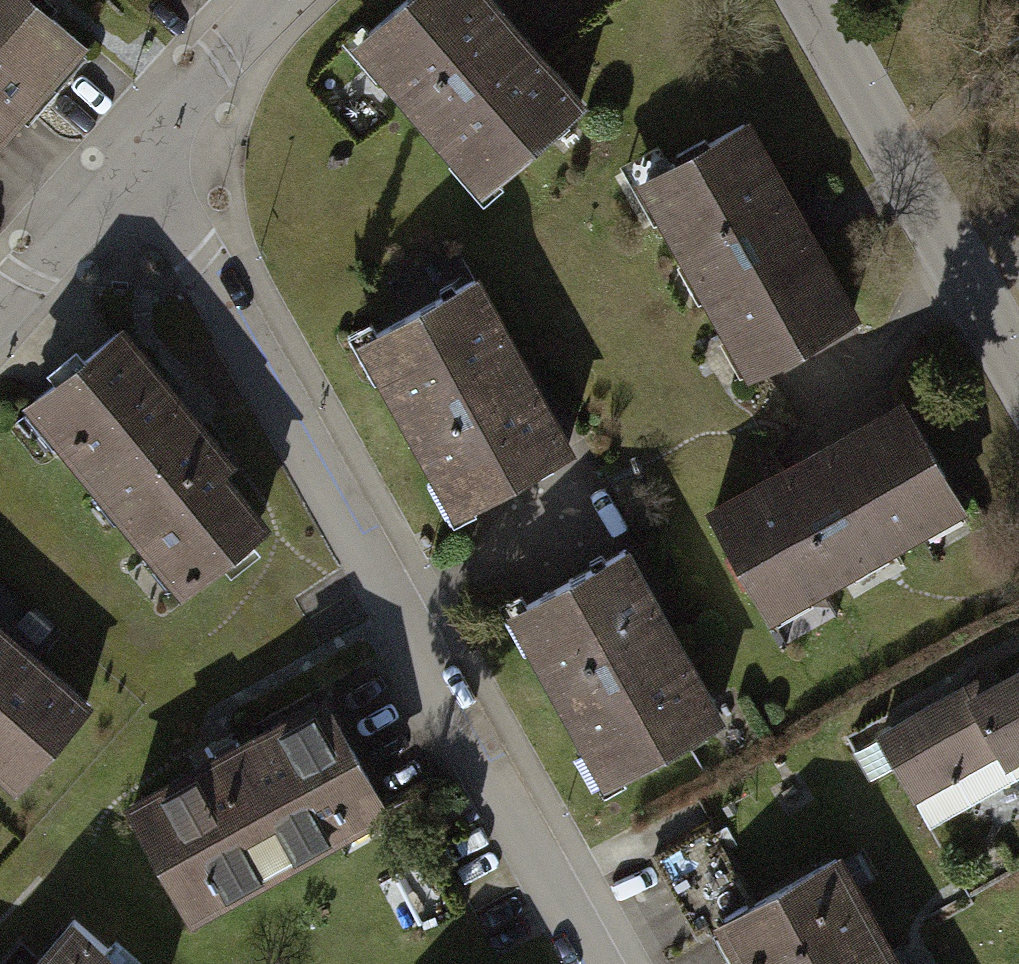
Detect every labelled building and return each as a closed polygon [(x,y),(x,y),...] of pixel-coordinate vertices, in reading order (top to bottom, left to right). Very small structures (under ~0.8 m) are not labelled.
[(88,50),(32,0),(0,0),(0,148),(88,50)] [(580,107),(486,0),(410,0),(354,48),(481,193),(580,107)] [(646,190),(760,384),(859,326),(745,132),(646,190)] [(468,521),(577,458),(477,284),(367,347),(468,521)] [(31,410),(190,601),(279,527),(120,336),(31,410)] [(909,411),(712,517),(771,627),(969,520),(909,411)] [(615,790),(727,727),(631,558),(519,622),(615,790)] [(27,793),(95,715),(0,633),(0,770),(27,793)] [(920,810),(1018,760),(1018,667),(883,736),(920,810)] [(139,814),(196,922),(399,815),(342,707),(139,814)] [(374,876),(401,923),(453,893),(427,846),(374,876)] [(841,867),(729,930),(749,963),(896,963),(841,867)] [(83,928),(51,963),(124,963),(83,928)]
